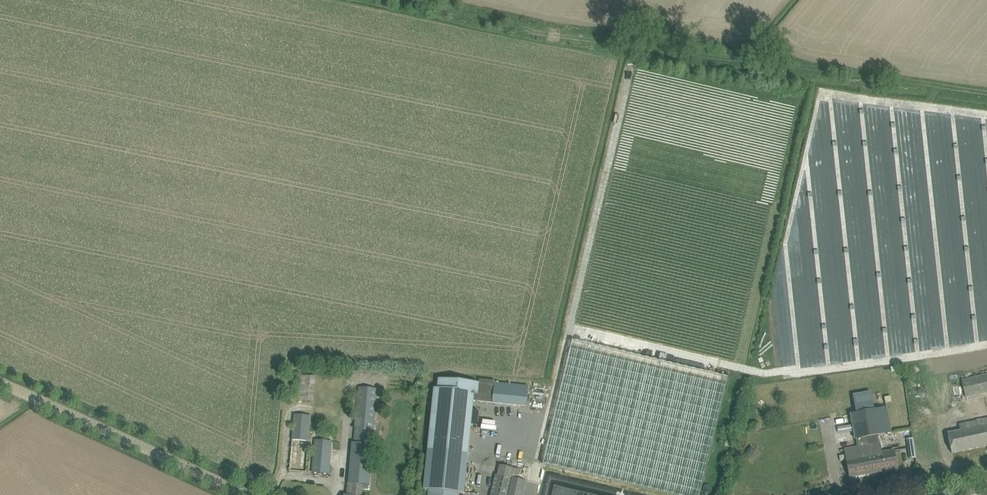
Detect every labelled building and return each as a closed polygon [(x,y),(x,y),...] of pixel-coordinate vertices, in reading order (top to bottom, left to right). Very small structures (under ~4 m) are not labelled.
[(678,494),(700,494),(729,372),(559,332),(548,380),(529,460),(549,464),(678,494)] [(788,352),(791,359),(806,353),(803,346),(788,352)] [(317,376),(299,374),(296,399),(314,401),(317,376)] [(962,380),(967,398),(986,393),(986,374),(962,380)] [(424,489),(429,490),(429,494),(444,494),(444,491),(460,493),(464,493),(473,401),(474,397),(478,398),(479,389),(479,383),(439,379),(438,389),(435,388),(429,450),(426,470),(424,489)] [(474,397),(473,401),(493,403),(527,406),(529,387),(495,384),(495,381),(480,379),(479,383),(479,389),(478,398),(474,397)] [(349,483),(348,483),(347,494),(361,494),(362,484),(368,485),(369,485),(378,389),(359,387),(354,443),(353,443),(349,483)] [(970,416),(986,413),(986,398),(967,402),(970,416)] [(870,443),(879,441),(878,435),(891,432),(886,407),(880,408),(879,399),(860,403),(862,412),(851,414),(857,447),(845,449),(850,477),(879,472),(876,454),(872,455),(870,443)] [(295,414),(291,460),(290,470),(306,472),(307,462),(312,416),(295,414)] [(950,443),(952,453),(986,446),(986,418),(959,424),(961,431),(948,433),(950,443)] [(315,440),(313,462),(312,472),(329,474),(330,464),(332,451),(338,452),(339,442),(315,440)] [(881,453),(879,441),(870,443),(872,455),(876,454),(879,472),(898,468),(894,451),(881,453)] [(749,459),(756,450),(751,446),(744,455),(749,459)] [(527,482),(518,480),(521,470),(500,465),(497,475),(496,475),(491,494),(524,494),(527,482)]
